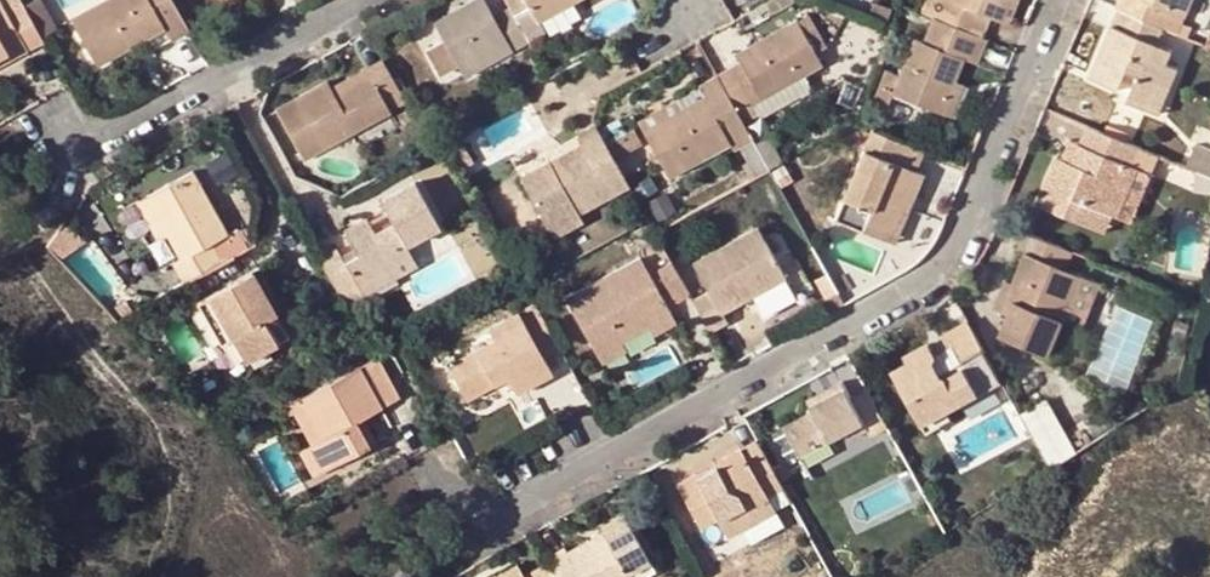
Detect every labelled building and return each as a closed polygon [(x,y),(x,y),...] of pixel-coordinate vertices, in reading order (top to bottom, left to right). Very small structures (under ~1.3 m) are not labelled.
[(171,0),(109,0),(71,22),(97,68),(164,29),(172,43),(189,33),(171,0)] [(528,43),(527,42),(509,9),(494,18),(483,0),(478,0),(434,25),(443,40),(457,67),(460,72),(503,47),(507,55),(528,43)] [(527,0),(504,0),(509,9),(527,42),(545,32),(539,22),(527,0)] [(539,22),(580,0),(527,0),(539,22)] [(1000,24),(1010,0),(952,0),(952,1),(948,0),(928,0),(922,15),(934,19),(979,38),(989,19),(1000,24)] [(1000,24),(1009,27),(1020,0),(1010,0),(1000,24)] [(1177,34),(1191,0),(1120,0),(1116,9),(1117,9),(1163,28),(1177,34)] [(21,5),(6,14),(1,3),(0,4),(0,57),(21,45),(24,45),(27,51),(43,42),(21,5)] [(1156,46),(1163,28),(1117,9),(1090,79),(1118,90),(1121,82),(1133,87),(1127,104),(1149,113),(1159,86),(1169,91),(1177,70),(1166,66),(1151,58),(1156,46)] [(986,41),(979,38),(934,19),(923,45),(915,41),(901,75),(893,95),(940,115),(953,83),(963,61),(976,66),(986,41)] [(741,65),(718,79),(719,80),(743,123),(757,115),(760,120),(811,91),(803,78),(822,67),(796,22),(736,57),(741,65)] [(457,67),(443,40),(425,50),(440,76),(457,67)] [(0,57),(0,66),(27,51),(24,45),(21,45),(0,57)] [(1171,53),(1156,46),(1151,58),(1166,66),(1171,53)] [(503,47),(460,72),(464,79),(507,55),(503,47)] [(402,99),(382,63),(363,73),(367,80),(335,97),(331,91),(328,84),(292,104),(312,140),(304,144),(310,154),(317,150),(319,153),(388,116),(384,109),(402,99)] [(893,95),(901,75),(885,68),(871,104),(886,110),(893,95)] [(367,80),(363,73),(331,91),(335,97),(367,80)] [(753,141),(743,123),(719,80),(639,125),(669,179),(730,146),(734,152),(753,141)] [(967,89),(953,83),(940,115),(954,121),(967,89)] [(1158,117),(1169,91),(1159,86),(1149,113),(1158,117)] [(406,106),(402,99),(384,109),(388,116),(406,106)] [(837,133),(844,113),(831,108),(824,128),(837,133)] [(1103,136),(1127,146),(1131,134),(1107,123),(1103,136)] [(621,156),(638,145),(627,127),(610,138),(621,156)] [(627,188),(595,129),(573,140),(578,148),(520,180),(553,238),(582,223),(578,215),(627,188)] [(1103,136),(1085,129),(1078,147),(1086,150),(1078,169),(1061,162),(1057,160),(1037,207),(1081,225),(1087,211),(1110,221),(1112,217),(1116,219),(1135,169),(1132,168),(1138,150),(1127,146),(1103,136)] [(922,152),(872,131),(835,221),(862,232),(865,222),(888,232),(903,196),(911,200),(921,176),(913,172),(922,152)] [(578,148),(573,140),(516,173),(520,180),(578,148)] [(1086,150),(1078,147),(1069,143),(1061,162),(1078,169),(1086,150)] [(1183,168),(1193,172),(1209,179),(1209,151),(1194,143),(1183,168)] [(1135,169),(1116,219),(1127,223),(1139,194),(1143,195),(1151,175),(1135,169)] [(1193,172),(1191,192),(1209,195),(1209,179),(1193,172)] [(185,284),(237,255),(225,234),(190,174),(147,199),(168,236),(182,260),(174,264),(185,284)] [(319,262),(339,297),(358,287),(412,257),(406,246),(440,228),(416,185),(382,203),(394,225),(376,235),(367,220),(344,232),(358,256),(344,264),(337,252),(319,262)] [(675,211),(665,195),(647,205),(657,222),(675,211)] [(893,245),(911,200),(903,196),(888,232),(865,222),(862,232),(893,245)] [(168,236),(147,199),(137,204),(158,241),(168,236)] [(1087,211),(1081,225),(1105,235),(1110,221),(1087,211)] [(237,255),(250,248),(238,227),(225,234),(237,255)] [(710,294),(693,303),(710,333),(728,323),(722,313),(744,301),(785,278),(757,230),(693,265),(710,294)] [(1070,253),(1026,235),(1019,251),(1025,253),(1013,284),(1007,298),(1015,300),(1009,314),(1001,336),(1049,355),(1080,275),(1064,270),(1070,253)] [(418,267),(412,257),(358,287),(364,298),(418,267)] [(620,342),(647,327),(671,314),(639,260),(567,300),(602,365),(625,351),(620,342)] [(688,294),(670,263),(658,271),(676,301),(688,294)] [(288,337),(251,273),(197,304),(223,348),(233,342),(245,362),(288,337)] [(790,287),(785,278),(744,301),(749,310),(790,287)] [(1007,298),(1013,284),(1006,282),(995,309),(1009,314),(1015,300),(1007,298)] [(842,304),(836,292),(818,302),(825,314),(842,304)] [(559,349),(535,305),(489,330),(494,340),(456,361),(454,357),(446,362),(467,401),(508,378),(517,394),(551,374),(542,358),(559,349)] [(676,324),(671,314),(647,327),(652,337),(676,324)] [(742,331),(737,323),(730,327),(734,335),(742,331)] [(1000,382),(966,323),(938,339),(942,345),(946,352),(936,358),(932,350),(928,344),(904,357),(907,364),(892,373),(927,435),(953,421),(948,411),(1000,382)] [(946,352),(942,345),(932,350),(936,358),(946,352)] [(378,360),(299,403),(321,442),(310,447),(325,473),(375,446),(362,421),(400,400),(378,360)] [(807,401),(811,407),(844,390),(840,383),(807,401)] [(871,437),(886,428),(866,392),(850,401),(844,390),(811,407),(814,413),(784,429),(801,459),(829,443),(826,436),(846,426),(850,432),(864,424),(871,437)] [(289,408),(310,447),(321,442),(299,403),(289,408)] [(829,443),(850,432),(846,426),(826,436),(829,443)] [(759,450),(755,444),(741,452),(745,458),(759,450)] [(314,479),(325,473),(310,447),(299,453),(314,479)] [(781,491),(759,450),(745,458),(741,452),(724,461),(727,468),(718,473),(713,467),(677,488),(701,529),(732,512),(737,520),(742,529),(775,510),(769,498),(781,491)] [(727,468),(724,461),(713,467),(718,473),(727,468)] [(732,512),(701,529),(705,537),(737,520),(732,512)] [(638,543),(622,517),(600,529),(603,534),(607,540),(590,549),(586,543),(566,554),(563,551),(544,563),(545,564),(548,570),(638,543)] [(603,534),(586,543),(590,549),(607,540),(603,534)] [(638,543),(548,570),(552,576),(643,576),(654,571),(638,543)] [(548,570),(545,564),(523,576),(552,576),(548,570)] [(523,576),(516,565),(494,576),(523,576)]
